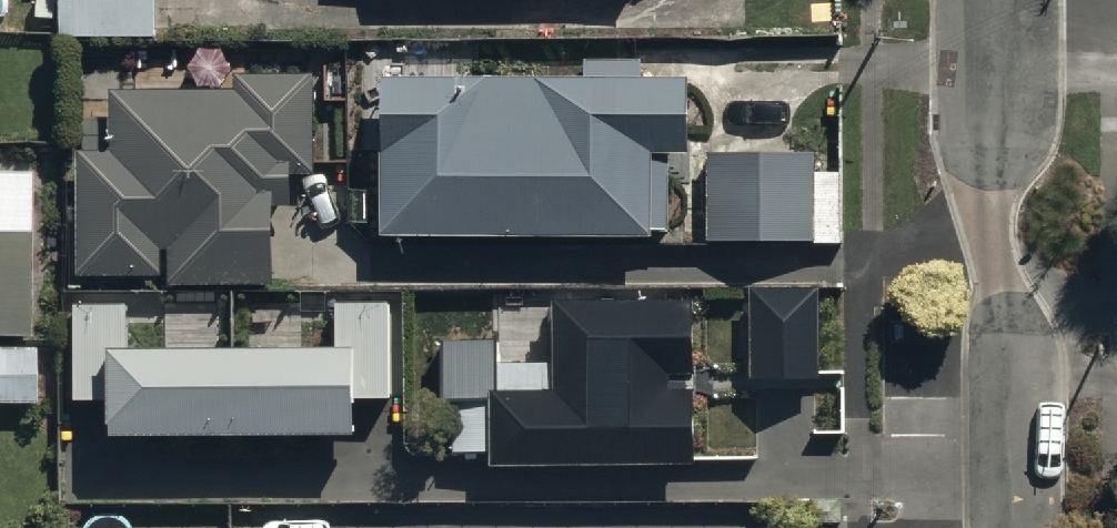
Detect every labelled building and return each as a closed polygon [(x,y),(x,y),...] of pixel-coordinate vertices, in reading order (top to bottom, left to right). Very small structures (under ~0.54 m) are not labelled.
[(58,26),(156,27),(157,0),(59,0),(58,26)] [(583,60),(382,57),(379,218),(671,223),(672,135),(687,135),(688,57),(642,56),(643,47),(583,46),(583,60)] [(237,78),(109,78),(109,140),(77,140),(78,273),(273,272),(272,157),(314,157),(313,62),(237,63),(237,78)] [(814,141),(707,141),(707,231),(842,231),(842,162),(814,162),(814,141)] [(0,156),(0,315),(29,315),(29,156),(0,156)] [(817,288),(749,289),(750,379),(818,379),(817,288)] [(128,304),(72,304),(72,401),(110,400),(110,436),(353,434),(353,397),(390,397),(390,302),(334,303),(334,347),(129,348),(128,304)] [(691,302),(550,303),(551,389),(488,390),(489,466),(692,464),(691,302)] [(0,337),(0,394),(38,393),(37,337),(0,337)]
